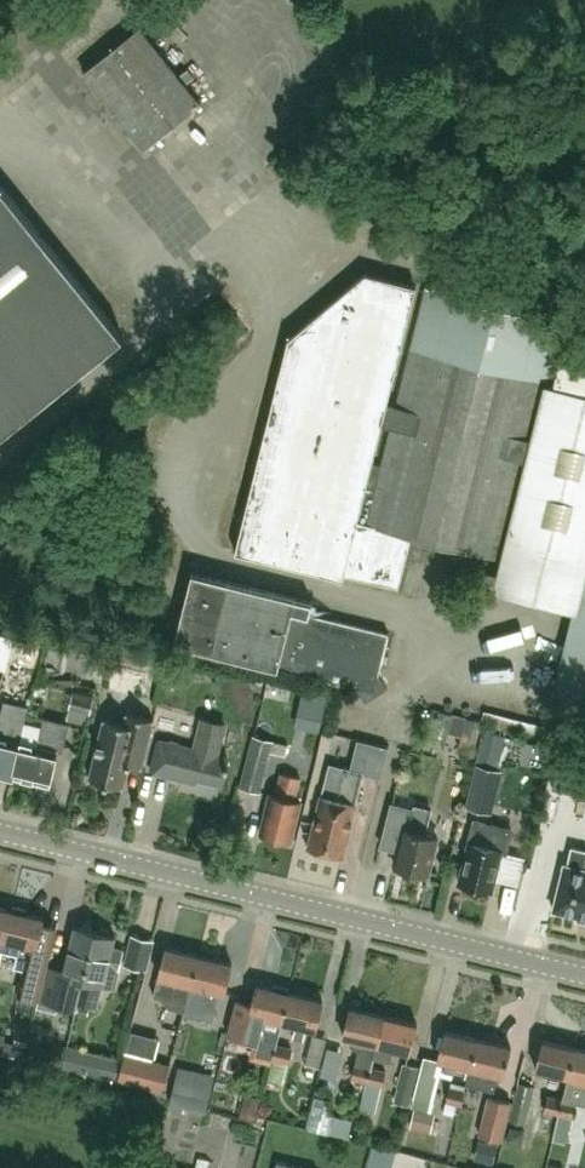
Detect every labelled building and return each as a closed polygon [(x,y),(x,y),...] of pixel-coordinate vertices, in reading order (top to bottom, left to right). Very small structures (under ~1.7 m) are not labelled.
[(145,147),(201,104),(140,27),(85,71),(145,147)] [(123,335),(0,183),(0,434),(123,335)] [(190,239),(189,228),(166,229),(167,241),(190,239)] [(72,250),(83,267),(94,260),(83,243),(72,250)] [(569,323),(554,385),(547,383),(562,321),(425,287),(396,406),(386,403),(416,285),(365,272),(288,338),(233,551),(342,578),(343,574),(397,587),(410,535),(504,558),(509,537),(584,556),(584,327),(569,323)] [(549,710),(584,719),(584,565),(549,710)] [(173,642),(358,688),(366,701),(387,688),(378,672),(387,633),(308,613),(311,601),(190,572),(173,642)] [(73,690),(69,708),(90,713),(95,695),(73,690)] [(325,727),(332,702),(307,695),(299,720),(325,727)] [(21,741),(19,740),(27,706),(3,700),(0,714),(0,775),(1,775),(1,772),(13,774),(21,741)] [(432,740),(445,743),(448,731),(461,735),(458,747),(473,751),(481,721),(439,710),(432,740)] [(142,767),(154,719),(126,712),(123,723),(104,718),(103,719),(104,719),(90,777),(90,776),(89,778),(123,786),(124,785),(123,785),(128,763),(142,767)] [(13,774),(48,783),(56,750),(62,751),(69,723),(43,717),(36,744),(21,741),(13,774)] [(227,770),(228,765),(226,765),(228,757),(216,755),(224,724),(202,718),(195,750),(177,745),(178,742),(169,740),(169,743),(157,740),(150,769),(196,781),(197,776),(222,782),(225,770),(227,770)] [(240,786),(259,790),(270,750),(284,754),(287,743),(253,734),(240,786)] [(371,742),(363,772),(382,777),(389,747),(371,742)] [(559,750),(550,784),(584,794),(584,757),(559,750)] [(479,765),(469,807),(493,813),(502,770),(479,765)] [(343,856),(356,803),(363,772),(343,767),(335,798),(320,794),(307,848),(313,849),(315,852),(322,854),(324,852),(343,856)] [(299,777),(281,773),(276,795),(270,793),(269,798),(266,803),(266,808),(260,833),(273,836),(272,840),(279,843),(286,843),(287,840),(291,841),(301,801),(294,799),(299,777)] [(403,833),(395,865),(410,869),(409,872),(423,876),(424,872),(428,873),(434,849),(437,845),(436,840),(437,835),(425,832),(431,809),(414,805),(412,815),(407,813),(402,832),(403,833)] [(458,882),(474,886),(476,889),(484,891),(487,889),(491,890),(501,849),(506,850),(511,827),(474,818),(458,882)] [(583,868),(584,860),(584,849),(571,846),(567,864),(564,863),(563,866),(564,866),(554,906),(553,909),(556,910),(556,909),(578,915),(577,918),(584,920),(584,869),(583,868)] [(509,849),(500,876),(520,883),(530,856),(509,849)] [(11,910),(10,909),(3,938),(0,950),(17,954),(14,966),(24,969),(18,993),(38,998),(46,966),(56,926),(42,922),(43,918),(26,913),(27,909),(13,905),(11,910)] [(3,938),(10,909),(0,907),(0,950),(3,938)] [(76,1009),(78,999),(95,930),(92,929),(90,925),(84,923),(81,926),(76,925),(63,975),(59,974),(60,969),(46,966),(38,998),(38,999),(76,1009)] [(98,931),(95,930),(78,999),(93,1003),(99,983),(114,987),(123,950),(111,947),(114,935),(109,934),(108,929),(101,928),(98,931)] [(146,969),(153,939),(132,934),(124,964),(146,969)] [(184,1010),(185,1010),(186,1006),(192,983),(199,954),(166,946),(154,994),(161,995),(169,1006),(184,1010)] [(192,983),(186,1006),(185,1010),(213,1017),(220,990),(225,991),(232,962),(199,954),(192,983)] [(238,998),(229,1034),(258,1041),(259,1035),(278,1040),(283,1020),(290,992),(288,991),(289,987),(275,984),(274,988),(257,983),(252,1002),(238,998)] [(323,1000),(290,992),(283,1020),(297,1023),(293,1036),(304,1038),(307,1026),(316,1028),(323,1000)] [(353,1077),(367,1081),(368,1081),(372,1067),(374,1056),(384,1015),(350,1006),(344,1034),(353,1037),(351,1042),(355,1046),(360,1048),(356,1063),(357,1063),(353,1077)] [(374,1056),(391,1060),(394,1047),(411,1051),(418,1023),(384,1015),(374,1056)] [(456,1062),(471,1065),(478,1038),(445,1029),(438,1057),(446,1059),(444,1069),(454,1072),(456,1062)] [(344,1040),(329,1036),(328,1036),(321,1061),(337,1065),(344,1040)] [(512,1046),(478,1038),(471,1065),(467,1081),(495,1088),(499,1072),(505,1074),(512,1046)] [(554,1071),(570,1075),(577,1046),(543,1038),(536,1067),(545,1069),(542,1077),(552,1080),(554,1071)] [(268,1079),(282,1083),(291,1048),(277,1045),(268,1079)] [(570,1075),(564,1098),(563,1098),(560,1112),(575,1116),(578,1102),(584,1104),(584,1048),(577,1046),(570,1075)] [(168,1064),(126,1052),(119,1078),(162,1089),(168,1064)] [(398,1086),(413,1090),(419,1066),(403,1062),(398,1086)] [(383,1084),(386,1070),(372,1067),(368,1081),(383,1084)] [(525,1125),(535,1087),(519,1083),(509,1121),(525,1125)] [(451,1086),(447,1100),(462,1103),(466,1089),(451,1086)] [(368,1087),(367,1105),(383,1106),(383,1087),(368,1087)] [(511,1100),(489,1094),(480,1135),(502,1140),(511,1100)] [(560,1112),(563,1098),(548,1095),(545,1109),(560,1112)] [(410,1127),(431,1131),(435,1112),(413,1108),(410,1127)]
